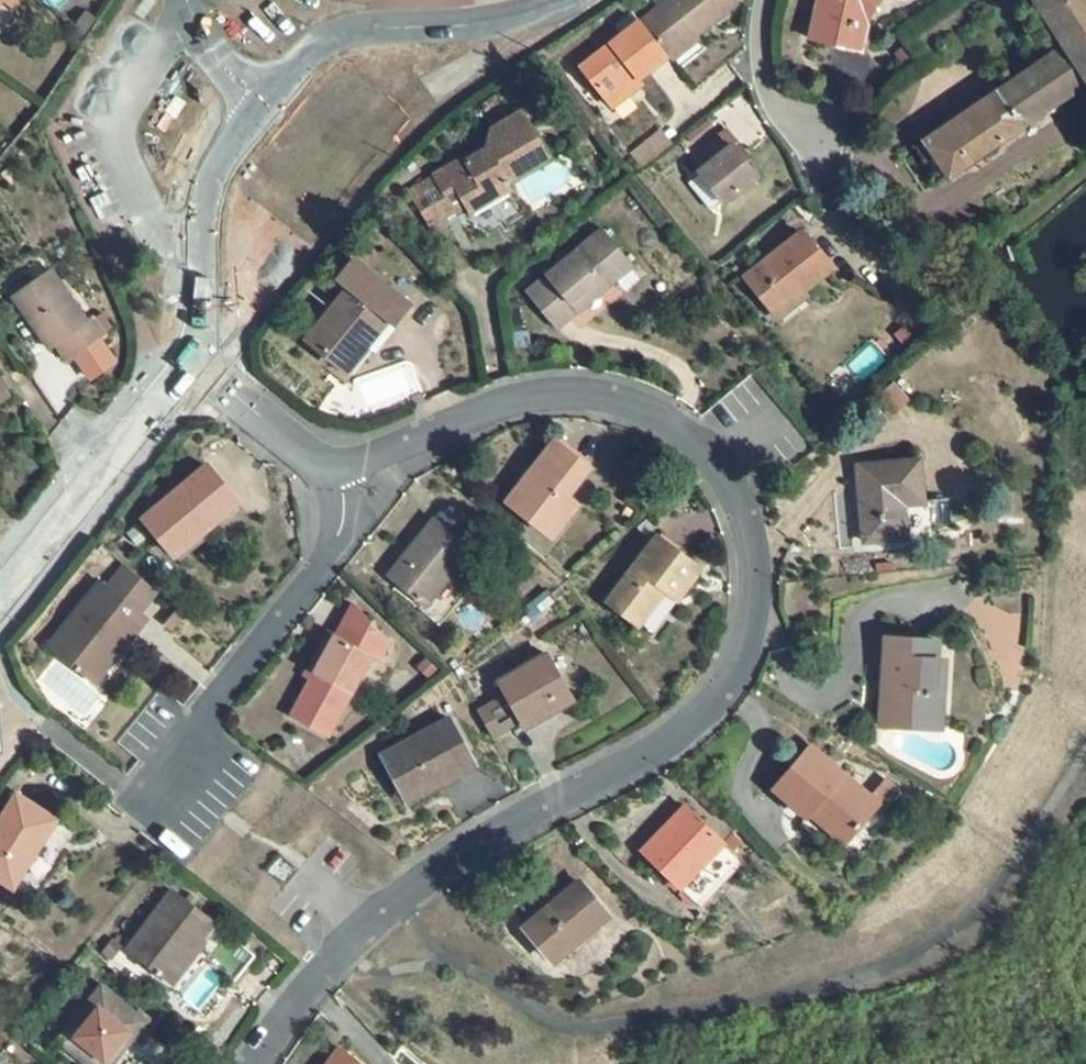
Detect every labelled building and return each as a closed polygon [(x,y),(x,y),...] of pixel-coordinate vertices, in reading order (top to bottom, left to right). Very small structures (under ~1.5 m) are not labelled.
[(639,21),(667,55),(668,57),(738,4),(735,0),(667,0),(639,21)] [(810,40),(859,52),(871,5),(879,0),(819,0),(818,3),(823,5),(819,21),(814,21),(810,40)] [(1064,47),(1085,81),(1085,0),(1035,0),(1064,47)] [(639,21),(581,67),(608,102),(638,79),(667,55),(639,21)] [(914,149),(939,184),(1085,83),(1085,81),(1064,47),(998,92),(994,85),(986,91),(990,97),(925,140),(914,149)] [(907,48),(897,54),(906,68),(916,62),(907,48)] [(638,79),(608,102),(612,107),(642,85),(638,79)] [(500,92),(483,102),(490,113),(506,104),(500,92)] [(433,177),(408,193),(424,219),(450,203),(445,194),(454,189),(465,208),(471,217),(515,191),(511,184),(507,177),(549,154),(523,110),(492,129),(487,148),(464,161),(461,158),(432,176),(433,177)] [(699,153),(708,164),(700,170),(698,172),(700,175),(720,201),(723,205),(758,177),(746,160),(733,146),(737,142),(726,130),(699,153)] [(737,142),(733,146),(746,160),(750,157),(737,142)] [(699,153),(691,159),(700,170),(708,164),(699,153)] [(549,154),(507,177),(511,184),(552,160),(549,154)] [(720,201),(700,175),(689,184),(710,210),(720,201)] [(450,203),(424,219),(430,229),(465,208),(454,189),(445,194),(450,203)] [(603,229),(547,277),(577,313),(633,266),(603,229)] [(767,265),(746,281),(772,311),(798,290),(801,293),(831,269),(802,233),(772,257),(776,261),(768,267),(767,265)] [(348,290),(308,339),(347,370),(367,347),(372,352),(411,304),(354,260),(336,281),(348,290)] [(51,271),(14,298),(25,314),(28,313),(34,320),(31,323),(49,349),(57,344),(69,361),(104,335),(92,319),(87,323),(51,271)] [(547,277),(542,281),(571,317),(577,313),(547,277)] [(542,281),(526,294),(556,329),(571,317),(542,281)] [(798,290),(772,311),(777,319),(805,297),(801,293),(798,290)] [(28,313),(25,314),(31,323),(34,320),(28,313)] [(555,442),(507,503),(545,533),(560,514),(556,511),(566,497),(590,468),(555,442)] [(919,462),(858,467),(864,542),(907,538),(903,505),(923,502),(919,462)] [(208,466),(144,520),(174,555),(238,502),(208,466)] [(545,533),(551,538),(577,505),(566,497),(556,511),(560,514),(545,533)] [(434,520),(389,576),(425,606),(470,551),(459,542),(470,529),(444,508),(434,520)] [(657,537),(607,603),(637,626),(665,590),(676,600),(700,569),(657,537)] [(124,567),(119,573),(152,598),(156,592),(124,567)] [(119,573),(107,589),(139,614),(152,598),(119,573)] [(100,583),(49,646),(89,679),(129,630),(134,635),(146,620),(139,614),(107,589),(100,583)] [(310,682),(291,717),(327,737),(371,656),(378,660),(388,642),(354,606),(335,636),(310,682)] [(182,616),(177,611),(165,624),(171,630),(182,616)] [(129,630),(89,679),(95,684),(134,635),(129,630)] [(335,636),(329,632),(305,679),(310,682),(335,636)] [(938,641),(886,639),(883,689),(896,690),(894,727),(941,730),(943,694),(935,694),(937,660),(938,641)] [(521,721),(525,729),(573,703),(546,654),(498,681),(506,696),(487,707),(501,733),(521,721)] [(945,660),(937,660),(935,694),(943,694),(945,660)] [(896,690),(883,689),(880,727),(894,727),(896,690)] [(487,707),(477,712),(491,738),(501,733),(487,707)] [(450,720),(382,757),(407,802),(410,808),(443,791),(440,784),(474,765),(450,720)] [(878,805),(810,747),(774,788),(808,817),(812,813),(846,843),(878,805)] [(0,821),(0,880),(13,889),(56,820),(16,796),(0,821)] [(685,807),(642,853),(701,907),(744,863),(723,843),(717,850),(703,837),(709,830),(685,807)] [(723,843),(709,830),(703,837),(717,850),(723,843)] [(580,881),(524,929),(552,962),(608,915),(580,881)] [(172,892),(127,951),(167,981),(200,937),(203,940),(214,924),(193,908),(182,900),(172,892)] [(187,894),(182,900),(193,908),(198,902),(187,894)] [(225,932),(204,960),(233,982),(254,954),(225,932)] [(200,937),(167,981),(173,986),(206,943),(203,940),(200,937)] [(102,989),(60,1041),(88,1063),(110,1063),(143,1023),(102,989)] [(125,1053),(138,1063),(157,1063),(172,1045),(147,1026),(125,1053)] [(340,1049),(328,1063),(361,1063),(340,1049)]
